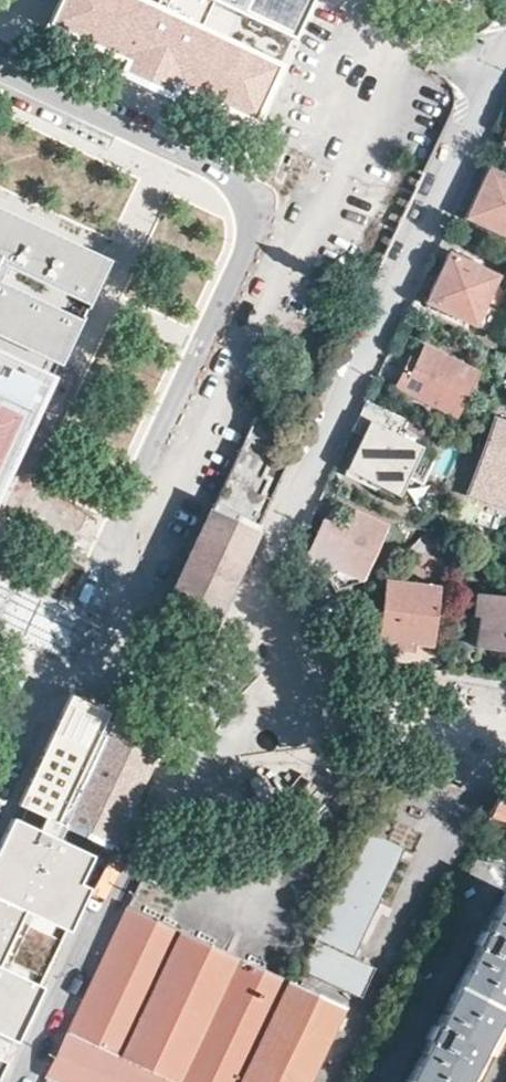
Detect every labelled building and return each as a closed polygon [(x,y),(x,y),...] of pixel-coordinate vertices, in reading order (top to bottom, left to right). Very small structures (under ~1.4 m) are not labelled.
[(272,58),(202,25),(156,3),(150,0),(56,0),(50,13),(248,107),(272,58)] [(156,3),(202,25),(213,1),(296,39),(315,0),(158,0),(156,3)] [(488,162),(464,214),(505,233),(505,171),(488,162)] [(102,259),(0,210),(0,476),(102,259)] [(474,324),(498,273),(447,250),(423,300),(474,324)] [(476,368),(423,344),(418,357),(409,352),(394,387),(398,388),(399,385),(456,413),(476,368)] [(395,497),(423,437),(418,435),(422,427),(390,412),(386,421),(382,419),(383,416),(380,415),(364,449),(362,448),(363,444),(359,443),(344,475),(347,477),(348,474),(395,497)] [(268,446),(278,425),(255,414),(245,435),(191,549),(159,614),(206,636),(269,502),(290,457),(268,446)] [(495,416),(468,492),(505,505),(505,420),(495,416)] [(320,573),(334,589),(362,580),(388,523),(356,507),(346,528),(324,518),(304,559),(316,569),(320,573)] [(371,643),(373,645),(377,647),(383,647),(387,646),(392,643),(394,643),(393,650),(412,653),(413,646),(430,647),(437,585),(384,579),(378,623),(372,628),(369,635),(369,640),(371,643)] [(476,590),(473,614),(479,615),(475,646),(505,649),(505,594),(476,590)] [(88,837),(137,724),(65,692),(16,805),(88,837)] [(500,787),(486,814),(505,824),(505,788),(500,787)] [(11,821),(0,845),(0,1019),(79,852),(11,821)] [(404,848),(364,829),(313,936),(354,955),(404,848)] [(505,1022),(505,891),(503,889),(487,920),(483,931),(479,930),(472,943),(475,945),(473,949),(436,1019),(434,1024),(431,1023),(424,1036),(426,1038),(425,1041),(403,1081),(474,1081),(505,1022)] [(126,905),(68,1031),(176,1081),(238,1081),(287,980),(126,905)] [(374,968),(315,941),(301,970),(361,997),(374,968)] [(342,1005),(287,980),(238,1081),(306,1081),(342,1005)] [(68,1031),(48,1074),(65,1081),(176,1081),(68,1031)]
